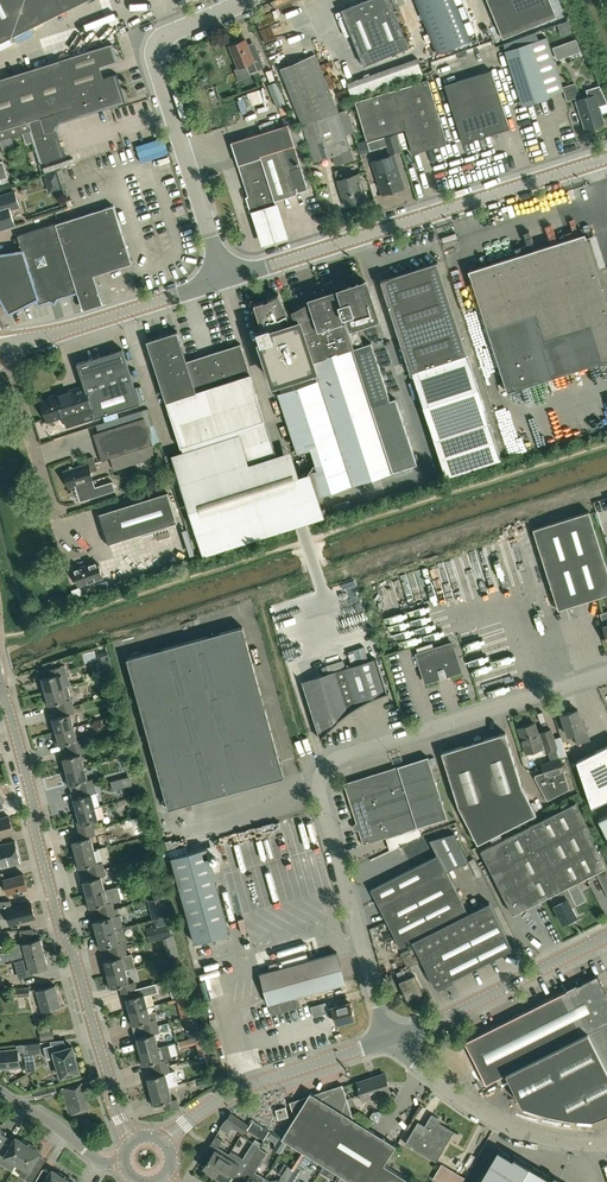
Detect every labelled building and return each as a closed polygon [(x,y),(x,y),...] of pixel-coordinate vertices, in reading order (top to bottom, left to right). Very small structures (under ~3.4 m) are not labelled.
[(85,0),(0,0),(0,42),(85,0)] [(341,9),(364,65),(409,47),(393,8),(399,6),(396,0),(363,0),(341,9)] [(454,0),(427,0),(417,4),(438,54),(471,40),(454,0)] [(554,9),(550,0),(488,0),(503,37),(556,15),(554,9)] [(250,73),(265,67),(259,51),(252,54),(246,39),(231,45),(240,67),(247,64),(250,73)] [(522,104),(549,95),(549,94),(563,90),(553,58),(539,63),(532,41),(505,50),(522,104)] [(123,101),(114,74),(100,78),(96,67),(118,60),(112,43),(0,78),(0,139),(31,129),(42,162),(62,156),(54,130),(59,121),(123,101)] [(336,164),(354,158),(340,113),(316,54),(280,68),(303,123),(314,159),(333,154),(336,164)] [(463,142),(509,128),(491,70),(445,84),(463,142)] [(413,152),(447,142),(428,78),(355,100),(367,139),(405,127),(413,152)] [(600,105),(606,103),(606,101),(600,85),(586,89),(588,96),(576,100),(585,129),(605,122),(600,105)] [(262,86),(248,89),(251,102),(265,99),(262,86)] [(308,187),(294,144),(287,123),(231,141),(253,209),(275,202),(275,200),(297,192),(296,191),(308,187)] [(401,149),(396,133),(377,138),(380,147),(387,144),(390,152),(401,149)] [(370,151),(368,142),(367,140),(357,143),(360,154),(370,151)] [(385,192),(404,186),(394,154),(373,161),(380,184),(382,183),(385,192)] [(61,187),(55,171),(45,175),(50,191),(61,187)] [(346,204),(366,198),(358,173),(338,180),(346,204)] [(19,207),(14,190),(0,195),(0,228),(1,227),(1,228),(14,224),(9,210),(19,207)] [(93,275),(132,262),(114,205),(56,223),(17,235),(20,245),(21,251),(0,254),(0,295),(9,311),(36,297),(38,302),(39,303),(49,299),(49,298),(52,293),(57,296),(58,297),(78,290),(78,289),(82,280),(89,284),(96,282),(93,275)] [(279,208),(251,217),(262,251),(290,243),(279,208)] [(606,360),(606,305),(585,234),(470,270),(508,391),(606,360)] [(501,458),(467,353),(468,353),(438,261),(381,279),(411,371),(413,370),(447,475),(501,458)] [(263,300),(254,304),(261,326),(263,326),(264,328),(256,331),(261,344),(262,343),(274,381),(277,380),(314,369),(317,380),(281,392),(278,393),(297,453),(311,449),(315,463),(317,469),(309,471),(310,475),(317,496),(318,496),(394,471),(417,464),(396,398),(391,400),(372,343),(354,349),(347,327),(378,316),(366,281),(341,290),(343,295),(337,296),(336,292),(299,304),(300,308),(290,313),(278,294),(264,301),(263,300)] [(211,330),(197,332),(200,348),(214,345),(211,330)] [(178,331),(147,341),(181,447),(265,420),(240,344),(187,361),(178,331)] [(42,411),(45,412),(47,420),(64,415),(67,426),(140,403),(122,349),(77,363),(84,386),(56,395),(56,397),(41,402),(42,404),(41,406),(42,411)] [(139,387),(142,401),(148,400),(145,386),(139,387)] [(510,411),(518,411),(519,399),(510,398),(510,411)] [(101,460),(152,445),(144,417),(93,433),(101,460)] [(276,453),(266,423),(215,440),(171,453),(180,484),(276,453)] [(93,479),(90,472),(97,469),(93,455),(83,459),(85,464),(64,471),(69,487),(75,485),(80,500),(90,497),(114,490),(111,481),(95,486),(92,480),(93,479)] [(108,543),(177,522),(168,492),(99,513),(108,543)] [(606,593),(606,568),(589,511),(534,528),(559,608),(606,593)] [(79,585),(103,577),(97,561),(74,569),(79,585)] [(298,610),(309,605),(305,595),(294,599),(298,610)] [(347,624),(354,623),(354,622),(365,620),(363,609),(353,610),(353,613),(345,615),(347,624)] [(345,615),(338,616),(339,628),(346,627),(345,615)] [(168,808),(284,776),(243,626),(127,658),(168,808)] [(359,647),(363,662),(303,680),(321,737),(320,738),(320,739),(324,734),(337,721),(351,710),(367,701),(384,694),(389,692),(389,691),(387,692),(377,659),(372,642),(359,647)] [(423,675),(425,682),(461,671),(459,664),(452,642),(416,653),(423,675)] [(50,675),(38,678),(42,692),(63,686),(68,685),(70,684),(65,664),(48,668),(50,675)] [(63,686),(42,692),(45,705),(56,702),(58,709),(73,705),(71,698),(68,685),(63,686)] [(52,732),(73,726),(70,713),(75,712),(73,705),(58,709),(60,715),(49,718),(52,732)] [(577,744),(590,740),(585,722),(582,723),(578,709),(561,714),(568,735),(574,733),(577,744)] [(547,750),(557,746),(551,728),(538,732),(535,723),(518,728),(526,752),(545,746),(547,750)] [(69,749),(83,745),(82,738),(77,739),(73,726),(52,732),(56,745),(67,742),(69,749)] [(522,785),(505,732),(441,752),(458,805),(478,843),(536,813),(522,785)] [(564,732),(557,733),(559,752),(566,751),(564,732)] [(63,771),(84,766),(81,753),(85,752),(83,745),(69,749),(70,755),(60,758),(63,771)] [(591,807),(606,799),(606,745),(577,760),(591,807)] [(421,835),(419,827),(447,818),(428,756),(344,783),(356,823),(354,824),(354,826),(354,828),(356,829),(358,829),(363,844),(386,837),(389,849),(421,835)] [(560,758),(542,764),(544,771),(535,774),(534,776),(547,799),(570,788),(560,758)] [(84,766),(63,771),(67,785),(77,782),(79,788),(94,784),(92,778),(88,779),(84,766)] [(74,812),(95,806),(100,805),(97,792),(96,792),(94,784),(79,788),(81,795),(70,798),(74,812)] [(255,794),(269,789),(267,784),(253,789),(255,794)] [(606,866),(606,864),(576,802),(481,849),(513,913),(549,895),(563,923),(577,916),(572,907),(577,904),(568,886),(596,871),(606,893),(606,866)] [(79,832),(94,828),(92,821),(98,819),(95,806),(74,812),(79,832)] [(9,815),(0,818),(0,837),(14,833),(9,815)] [(599,820),(606,836),(606,816),(599,820)] [(73,855),(94,849),(91,835),(95,834),(94,828),(79,832),(81,838),(69,841),(73,855)] [(453,981),(451,978),(513,947),(490,900),(468,911),(447,868),(469,857),(455,830),(431,837),(439,852),(371,887),(401,945),(413,939),(438,989),(453,981)] [(20,861),(15,841),(0,844),(0,866),(20,861)] [(230,933),(207,848),(172,857),(195,943),(230,933)] [(89,872),(104,868),(102,861),(98,862),(94,849),(73,855),(76,868),(87,865),(89,872)] [(105,889),(101,876),(106,874),(104,868),(89,872),(90,878),(80,881),(83,895),(105,889)] [(23,873),(4,878),(3,872),(0,873),(0,885),(6,885),(8,893),(27,888),(23,873)] [(105,889),(83,895),(87,908),(97,905),(99,912),(114,908),(113,901),(122,899),(118,885),(105,889)] [(151,908),(164,904),(162,895),(149,899),(151,908)] [(11,923),(35,917),(31,902),(7,908),(11,923)] [(90,921),(94,934),(115,929),(123,927),(120,914),(116,915),(114,908),(99,912),(101,918),(90,921)] [(172,935),(172,934),(168,921),(155,925),(146,927),(150,941),(172,935)] [(115,929),(94,934),(97,948),(108,945),(110,952),(125,948),(123,941),(127,940),(123,927),(115,929)] [(27,956),(44,952),(40,938),(23,942),(25,949),(16,952),(10,953),(12,961),(18,959),(27,956)] [(290,959),(296,957),(292,944),(286,945),(290,959)] [(12,961),(10,953),(7,954),(6,951),(1,952),(0,945),(0,962),(7,962),(12,961)] [(410,965),(420,961),(413,946),(400,952),(407,967),(410,965)] [(131,953),(127,955),(125,948),(110,952),(112,958),(101,961),(104,974),(126,969),(135,967),(131,953)] [(31,970),(48,966),(44,952),(27,956),(31,970)] [(279,962),(269,964),(271,971),(260,974),(268,1004),(269,1004),(272,1015),(301,1007),(298,996),(345,983),(337,952),(280,968),(279,962)] [(482,971),(488,980),(500,973),(494,964),(482,971)] [(414,975),(410,965),(407,967),(408,967),(396,972),(401,984),(400,985),(406,999),(421,993),(414,975)] [(122,991),(136,988),(134,981),(129,982),(126,969),(104,974),(108,988),(120,985),(122,991)] [(597,974),(464,1042),(486,1084),(507,1073),(522,1103),(536,1108),(551,1112),(565,1115),(579,1116),(593,1117),(604,1113),(606,1111),(606,993),(597,974)] [(183,993),(181,983),(171,986),(173,996),(183,993)] [(50,1010),(49,1008),(61,1005),(55,985),(37,990),(43,1010),(44,1010),(45,1011),(50,1010)] [(30,995),(30,987),(12,988),(12,996),(30,995)] [(127,1011),(148,1006),(144,993),(138,994),(136,988),(122,991),(127,1011)] [(336,1023),(354,1018),(350,1003),(327,1009),(325,1002),(310,1006),(313,1016),(327,1012),(329,1017),(334,1016),(336,1023)] [(150,1013),(148,1006),(127,1011),(130,1025),(141,1022),(143,1029),(158,1025),(156,1019),(158,1019),(155,1011),(150,1013)] [(158,1025),(143,1029),(145,1036),(134,1038),(137,1052),(158,1046),(155,1033),(160,1032),(158,1025)] [(52,1029),(40,1031),(41,1040),(54,1038),(52,1029)] [(179,1041),(180,1047),(204,1041),(203,1035),(179,1041)] [(55,1055),(61,1077),(79,1071),(72,1046),(55,1051),(53,1044),(44,1046),(47,1058),(55,1055)] [(158,1046),(137,1052),(141,1065),(152,1062),(154,1069),(168,1065),(170,1065),(168,1058),(172,1057),(168,1044),(158,1046)] [(2,1070),(3,1067),(19,1065),(18,1049),(0,1051),(0,1070),(2,1070)] [(168,1065),(154,1069),(155,1075),(144,1078),(148,1091),(169,1086),(166,1073),(170,1072),(168,1065)] [(363,1100),(390,1092),(384,1073),(357,1082),(363,1100)] [(69,1115),(90,1109),(84,1088),(83,1088),(82,1082),(62,1087),(69,1115)] [(282,1138),(353,1181),(413,1181),(384,1164),(396,1145),(354,1119),(342,1084),(313,1094),(310,1092),(308,1096),(290,1102),(295,1117),(282,1138)] [(34,1090),(36,1098),(57,1093),(55,1085),(34,1090)] [(169,1086),(148,1091),(151,1105),(163,1102),(165,1108),(179,1105),(177,1098),(173,1099),(169,1086)] [(276,1109),(279,1119),(289,1116),(286,1106),(276,1109)] [(225,1121),(231,1125),(242,1132),(248,1124),(231,1113),(225,1121)] [(423,1129),(416,1125),(406,1143),(436,1160),(447,1142),(433,1134),(440,1122),(442,1119),(432,1113),(425,1125),(423,1129)] [(204,1168),(216,1175),(227,1156),(216,1149),(222,1139),(216,1135),(206,1151),(212,1154),(204,1168)] [(17,1163),(28,1144),(16,1136),(9,1148),(2,1144),(0,1147),(0,1160),(2,1161),(6,1163),(9,1159),(17,1163)] [(245,1137),(238,1150),(245,1154),(252,1140),(245,1137)] [(250,1162),(259,1147),(260,1146),(254,1141),(243,1158),(250,1162)] [(17,1163),(24,1167),(19,1175),(32,1181),(41,1167),(34,1163),(41,1151),(28,1144),(17,1163)] [(259,1147),(250,1162),(247,1167),(254,1172),(267,1152),(259,1147)] [(512,1155),(511,1157),(497,1148),(477,1181),(559,1181),(512,1155)] [(239,1164),(241,1161),(237,1158),(239,1155),(231,1150),(227,1156),(216,1175),(227,1181),(228,1181),(239,1164)] [(563,1157),(561,1167),(573,1169),(574,1159),(563,1157)] [(442,1164),(433,1179),(439,1181),(465,1181),(467,1179),(442,1164)] [(287,1181),(288,1181),(296,1181),(304,1169),(298,1165),(295,1170),(287,1181)] [(287,1181),(295,1170),(288,1166),(279,1179),(284,1181),(287,1181)] [(64,1176),(52,1169),(45,1180),(38,1176),(35,1181),(61,1181),(64,1176)] [(265,1179),(265,1178),(260,1175),(258,1178),(251,1173),(246,1181),(263,1181),(265,1179)]
